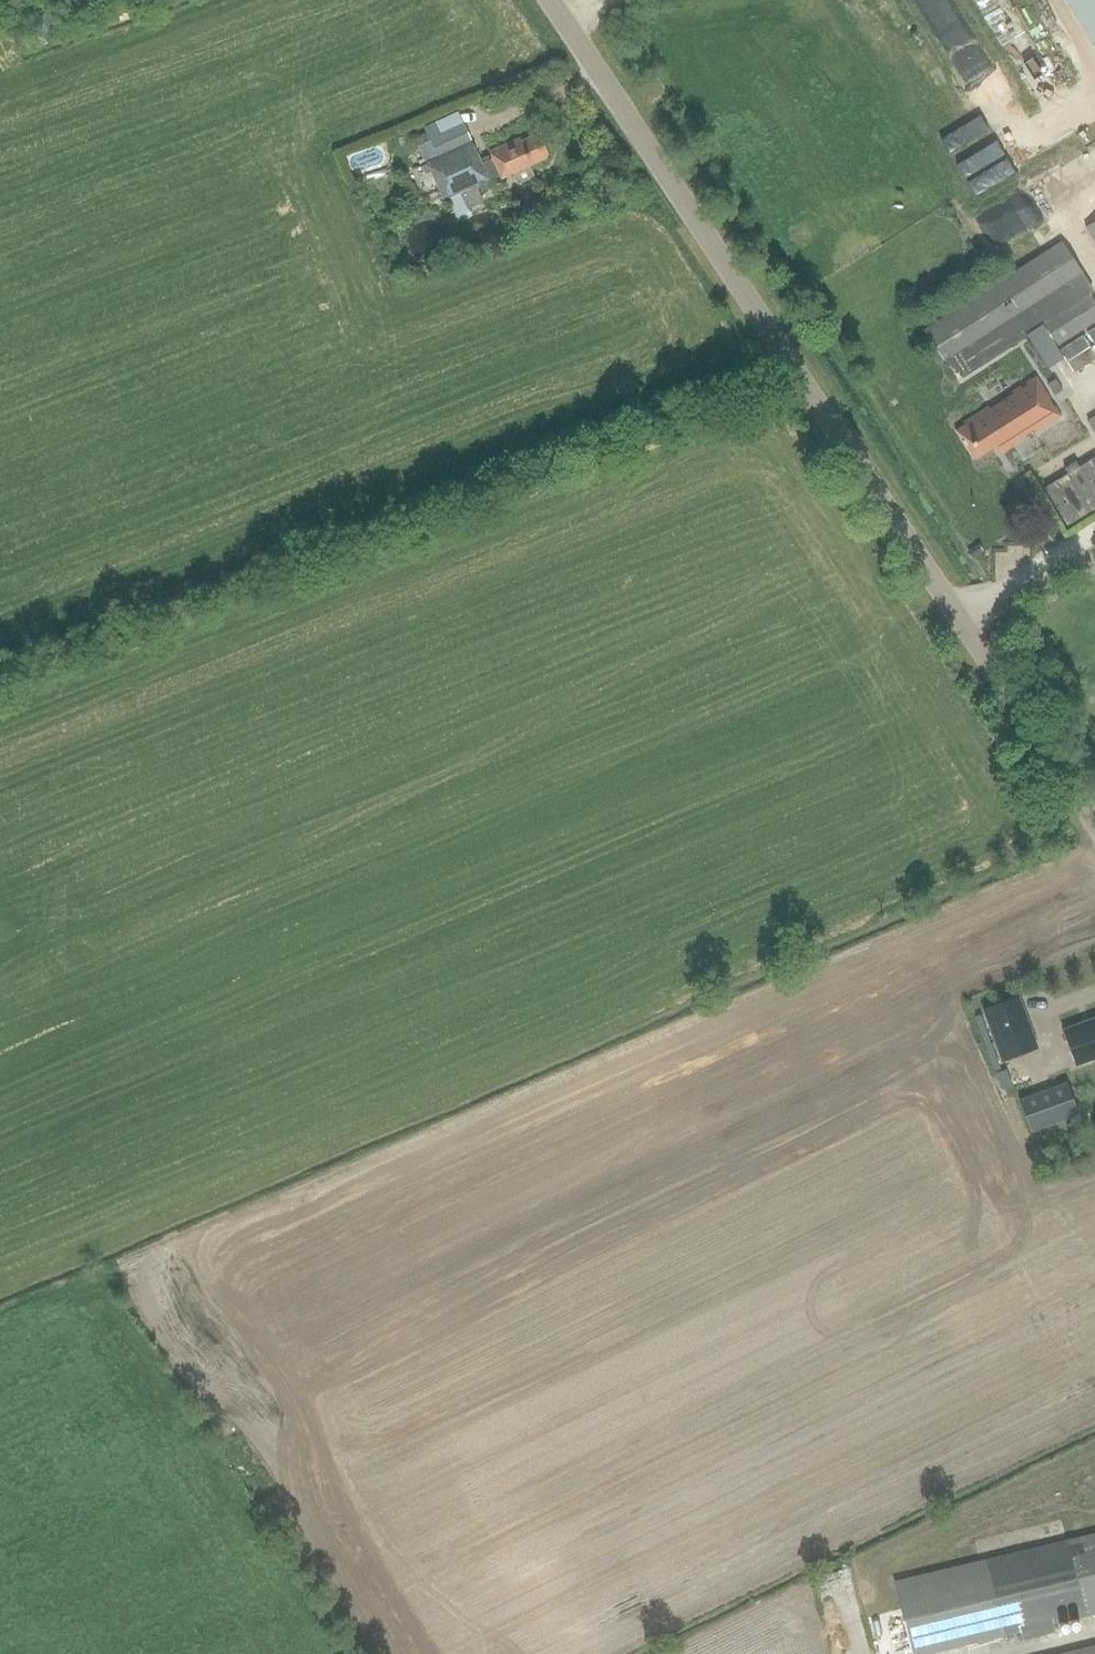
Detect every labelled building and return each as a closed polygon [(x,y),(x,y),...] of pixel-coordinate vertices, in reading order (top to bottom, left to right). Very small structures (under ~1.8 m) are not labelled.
[(862,6),(950,154),(975,139),(892,0),(873,0),(862,6)] [(963,68),(986,53),(951,0),(917,0),(963,68)] [(1094,46),(1094,0),(1066,0),(1094,46)] [(427,133),(416,138),(426,161),(472,141),(458,112),(435,122),(424,127),(427,133)] [(535,177),(530,166),(551,157),(540,133),(522,141),(520,138),(489,153),(491,158),(482,162),(473,142),(427,162),(446,202),(475,189),(474,188),(490,180),(488,175),(497,170),(501,179),(513,174),(518,185),(535,177)] [(1085,228),(1094,244),(1094,222),(1085,228)] [(925,330),(946,363),(965,377),(1028,337),(1048,369),(1064,358),(1056,346),(1094,321),(1094,292),(1062,242),(925,330)] [(965,425),(956,431),(974,460),(998,446),(1003,454),(1062,416),(1036,376),(964,422),(965,425)] [(1044,487),(1067,525),(1094,508),(1094,456),(1079,466),(1076,460),(1065,467),(1068,472),(1044,487)] [(1003,1061),(1037,1049),(1018,996),(984,1009),(1003,1061)] [(1063,1031),(1075,1064),(1094,1057),(1094,1019),(1063,1031)] [(1066,1081),(1021,1098),(1033,1130),(1078,1114),(1066,1081)] [(1094,1614),(1094,1533),(895,1581),(912,1653),(930,1653),(1023,1632),(1024,1640),(1056,1633),(1054,1624),(1094,1614)] [(1059,1653),(1094,1653),(1094,1646),(1059,1653)]
